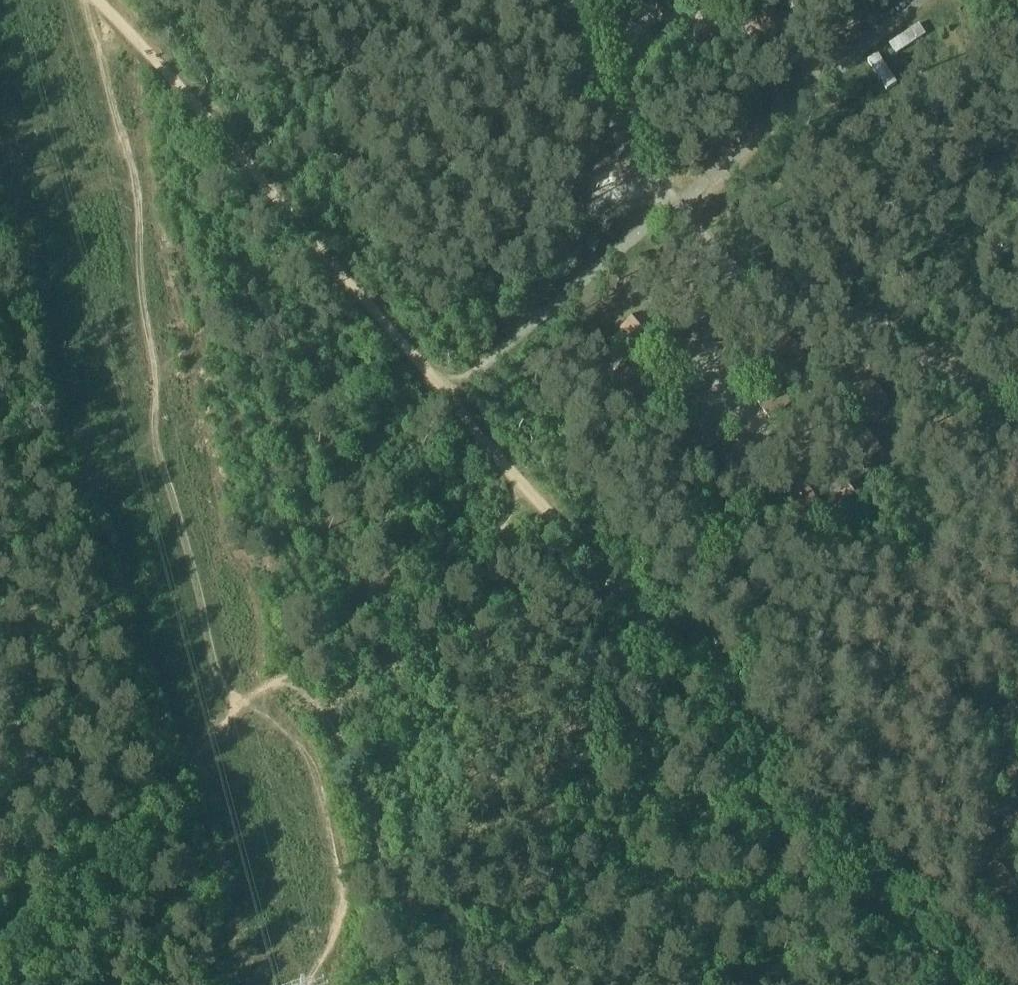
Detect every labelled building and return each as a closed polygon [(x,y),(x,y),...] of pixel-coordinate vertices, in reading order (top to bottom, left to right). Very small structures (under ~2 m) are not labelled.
[(788,25),(771,5),(744,28),(751,37),(756,32),(766,43),(788,25)] [(708,19),(688,35),(706,57),(717,48),(722,53),(730,46),(708,19)] [(920,23),(890,43),(897,54),(927,35),(920,23)] [(643,312),(628,325),(616,335),(632,355),(659,332),(643,312)] [(622,363),(607,375),(629,403),(645,390),(622,363)] [(793,407),(771,380),(751,396),(773,423),(793,407)] [(874,498),(872,495),(859,480),(832,502),(847,520),(874,498)] [(1006,816),(1015,827),(1012,830),(1017,837),(1017,806),(1006,816)]
